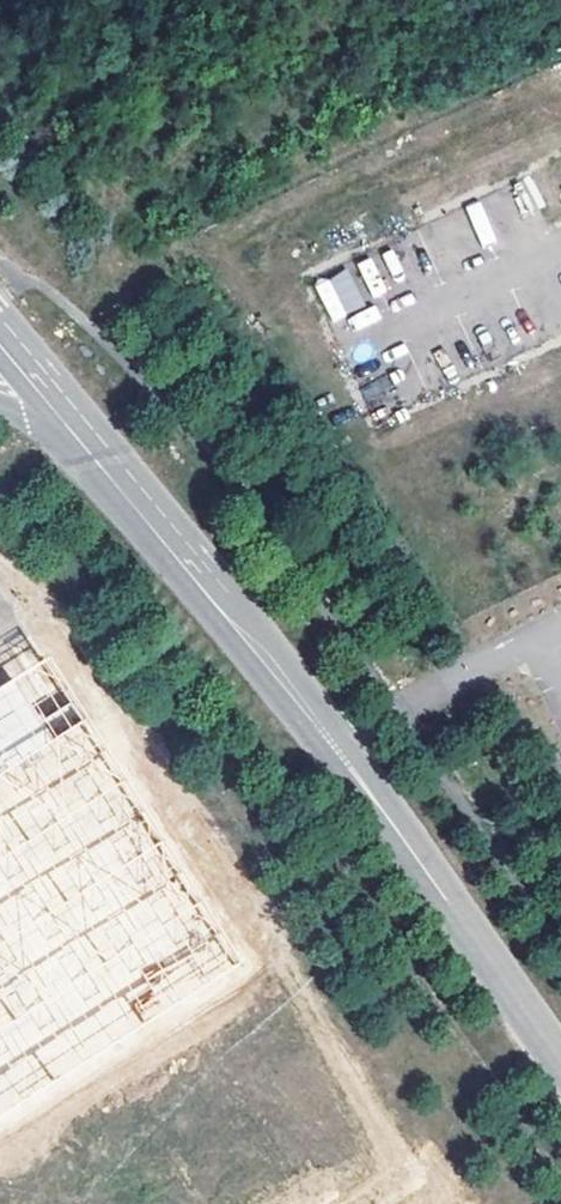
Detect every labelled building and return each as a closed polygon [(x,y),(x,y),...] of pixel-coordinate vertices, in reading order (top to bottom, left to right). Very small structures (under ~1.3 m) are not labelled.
[(468,205),(479,245),(492,242),(482,202),(468,205)] [(333,322),(366,304),(346,267),(313,284),(333,322)] [(354,329),(380,319),(375,305),(349,315),(354,329)] [(90,843),(100,819),(92,805),(74,797),(80,793),(68,788),(62,777),(71,755),(77,752),(58,744),(74,735),(78,724),(33,647),(2,665),(12,683),(0,690),(0,895),(90,843)]
